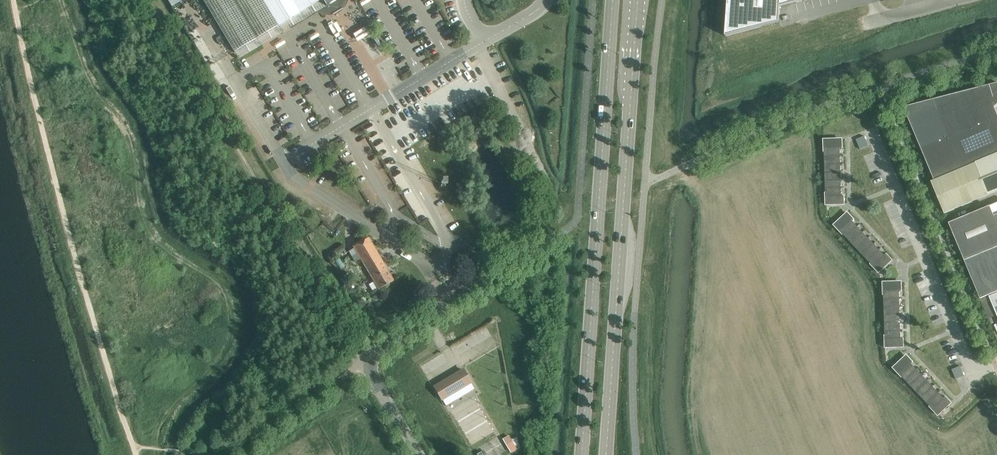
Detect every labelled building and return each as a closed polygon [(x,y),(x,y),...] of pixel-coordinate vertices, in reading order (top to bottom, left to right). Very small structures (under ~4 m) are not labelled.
[(234,51),(234,53),(322,0),(203,0),(234,51)] [(726,36),(779,22),(780,7),(806,0),(728,0),(726,36)] [(353,6),(347,19),(355,23),(362,10),(353,6)] [(934,180),(996,154),(996,112),(995,107),(996,105),(996,83),(904,107),(934,180)] [(311,127),(319,122),(313,109),(304,113),(311,127)] [(866,135),(857,139),(861,148),(870,144),(866,135)] [(840,148),(843,148),(843,147),(842,148),(842,140),(824,140),(824,149),(840,148)] [(840,148),(824,149),(824,157),(840,156),(840,148)] [(934,180),(948,212),(996,191),(996,154),(934,180)] [(841,164),(840,156),(824,157),(825,165),(841,164)] [(825,173),(841,172),(841,164),(825,165),(825,173)] [(841,172),(825,173),(825,181),(841,180),(841,172)] [(825,181),(825,189),(841,188),(841,180),(825,181)] [(841,188),(825,189),(826,197),(842,196),(841,188)] [(844,204),(844,196),(842,196),(826,197),(826,205),(844,204)] [(949,223),(965,261),(996,247),(996,215),(994,216),(990,206),(949,223)] [(840,232),(852,221),(854,219),(853,219),(848,213),(835,226),(840,232)] [(846,238),(857,227),(852,221),(840,232),(846,238)] [(846,238),(851,243),(863,232),(857,227),(846,238)] [(868,238),(863,232),(851,243),(857,249),(868,238)] [(360,259),(379,289),(394,281),(367,236),(352,245),(354,248),(360,259)] [(874,244),(868,238),(857,249),(862,255),(874,244)] [(862,255),(868,261),(879,250),(874,244),(862,255)] [(354,248),(349,251),(355,262),(360,259),(354,248)] [(965,261),(980,299),(996,292),(996,248),(965,261)] [(885,256),(879,250),(868,261),(873,267),(885,256)] [(892,260),(887,255),(887,254),(885,256),(873,267),(879,273),(892,260)] [(883,291),(899,291),(902,291),(902,290),(901,290),(901,283),(883,283),(883,291)] [(900,299),(899,291),(883,291),(884,299),(900,299)] [(900,299),(884,299),(884,307),(900,307),(900,299)] [(884,307),(884,315),(900,315),(900,307),(884,307)] [(884,323),(900,323),(900,315),(884,315),(884,323)] [(885,331),(901,331),(900,323),(884,323),(885,331)] [(885,339),(901,339),(901,331),(885,331),(885,339)] [(904,339),(901,339),(885,339),(885,348),(903,347),(903,339),(904,339)] [(894,369),(900,375),(911,364),(913,362),(913,361),(912,362),(907,356),(894,369)] [(911,364),(900,375),(905,380),(917,369),(911,364)] [(962,365),(953,369),(957,377),(965,374),(962,365)] [(905,380),(910,386),(922,375),(917,369),(905,380)] [(463,370),(435,387),(442,399),(470,382),(463,370)] [(916,392),(928,381),(922,375),(910,386),(916,392)] [(928,381),(916,392),(921,398),(933,387),(928,381)] [(939,393),(933,387),(921,398),(927,404),(939,393)] [(932,410),(944,399),(944,398),(939,393),(927,404),(932,410)] [(946,397),(944,398),(944,399),(932,410),(938,416),(951,403),(946,398),(946,397)] [(511,452),(517,449),(510,434),(503,437),(511,452)]
